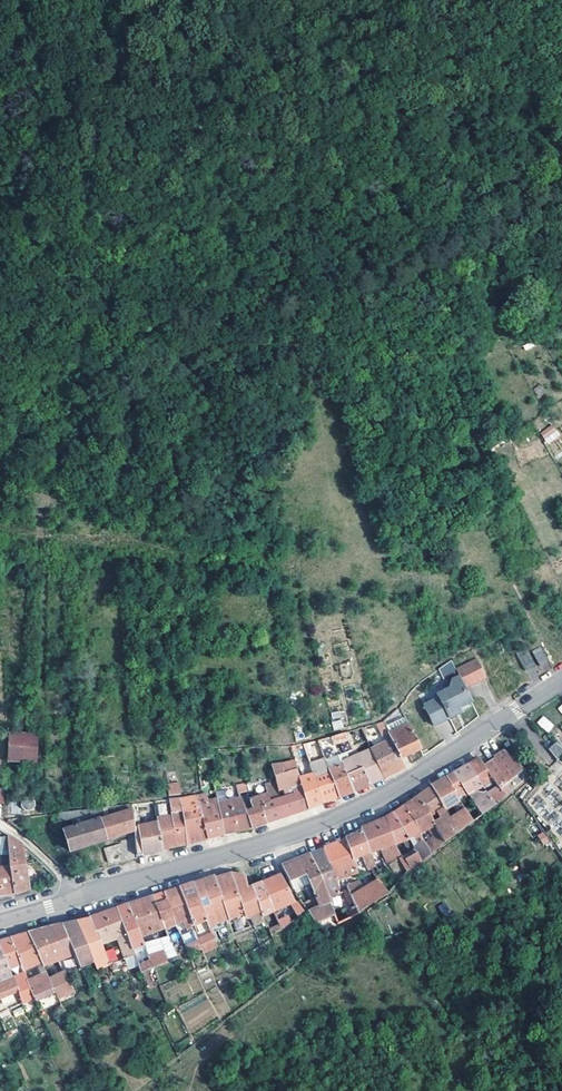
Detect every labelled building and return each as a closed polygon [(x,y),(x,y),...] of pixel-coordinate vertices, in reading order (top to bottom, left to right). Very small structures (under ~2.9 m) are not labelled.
[(552,424),(539,433),(548,444),(560,435),(552,424)] [(49,502),(33,501),(33,505),(37,509),(45,509),(49,506),(49,502)] [(536,668),(528,650),(517,655),(526,673),(536,668)] [(551,664),(544,650),(535,654),(542,669),(551,664)] [(459,672),(463,679),(468,690),(489,679),(481,662),(459,672)] [(448,714),(451,722),(464,715),(462,711),(475,704),(468,690),(463,679),(451,684),(448,693),(440,697),(442,700),(441,701),(448,714)] [(448,714),(441,701),(427,708),(438,728),(451,722),(448,714)] [(536,725),(550,732),(555,723),(541,715),(536,725)] [(342,719),(332,722),(334,730),(344,727),(342,719)] [(411,726),(409,720),(389,730),(391,735),(411,726)] [(402,761),(391,735),(389,730),(386,723),(381,725),(379,725),(388,744),(373,751),(376,759),(385,781),(395,776),(406,771),(402,761)] [(391,735),(402,761),(412,756),(422,751),(411,726),(391,735)] [(39,737),(11,736),(10,763),(37,765),(39,745),(39,737)] [(305,746),(311,765),(312,767),(326,761),(320,741),(305,746)] [(558,743),(550,751),(560,760),(561,757),(561,747),(558,743)] [(497,756),(486,763),(503,786),(505,785),(509,782),(527,766),(515,757),(504,749),(496,754),(497,756)] [(365,774),(371,787),(378,784),(385,781),(376,759),(373,751),(353,761),(344,764),(345,766),(350,781),(365,774)] [(490,788),(499,801),(510,792),(505,785),(503,786),(486,763),(481,755),(476,758),(470,761),(485,782),(490,788)] [(485,782),(470,761),(464,765),(456,770),(472,791),(485,782)] [(309,811),(301,781),(297,763),(273,767),(277,784),(280,793),(294,790),(295,798),(282,801),(281,799),(262,808),(267,826),(292,817),(305,813),(309,811)] [(312,767),(311,765),(306,767),(309,778),(301,781),(309,811),(316,808),(323,805),(315,776),(312,767)] [(345,766),(330,772),(339,799),(351,794),(371,787),(365,774),(350,781),(345,766)] [(339,799),(330,772),(329,770),(315,776),(323,805),(331,802),(339,799)] [(476,818),(485,811),(477,798),(472,791),(456,770),(453,772),(449,774),(463,798),(469,808),(476,818)] [(448,807),(463,798),(449,774),(441,779),(435,783),(448,807)] [(514,788),(509,782),(505,785),(510,792),(514,788)] [(447,839),(461,830),(453,816),(448,807),(435,783),(427,789),(422,792),(447,839)] [(238,787),(241,795),(251,792),(249,784),(238,787)] [(259,828),(267,826),(262,808),(281,799),(280,793),(277,784),(268,786),(270,797),(250,803),(251,807),(245,809),(252,831),(259,828)] [(183,796),(182,785),(169,786),(171,798),(183,796)] [(241,795),(238,787),(227,790),(231,803),(243,800),(241,795)] [(490,788),(477,798),(485,811),(499,801),(490,788)] [(407,803),(424,832),(432,826),(436,833),(428,839),(435,851),(447,839),(422,792),(412,799),(407,803)] [(207,833),(201,797),(181,801),(183,811),(188,847),(199,844),(209,841),(207,833)] [(225,837),(220,807),(219,801),(208,804),(207,797),(203,797),(201,797),(207,833),(209,841),(218,839),(225,837)] [(31,800),(29,800),(26,800),(24,802),(23,803),(22,806),(22,808),(23,810),(25,812),(27,813),(29,814),(32,813),(34,812),(35,810),(36,807),(36,805),(35,803),(33,801),(31,800)] [(243,800),(231,803),(235,817),(234,817),(239,834),(245,832),(252,831),(245,809),(243,800)] [(158,823),(159,825),(162,853),(175,850),(188,847),(183,811),(181,801),(172,801),(157,803),(159,818),(158,823)] [(220,807),(225,837),(239,834),(234,817),(235,817),(231,803),(220,807)] [(417,846),(424,859),(435,851),(428,839),(424,832),(407,803),(402,806),(396,810),(412,836),(417,846)] [(138,805),(133,806),(134,812),(136,832),(136,841),(138,854),(145,853),(146,856),(153,854),(162,853),(159,825),(141,828),(138,805)] [(134,812),(133,806),(119,808),(98,810),(77,813),(60,816),(61,824),(84,821),(85,828),(65,834),(71,854),(128,836),(128,834),(136,832),(134,812)] [(461,830),(476,818),(469,808),(453,816),(461,830)] [(398,841),(412,836),(396,810),(392,812),(388,814),(398,841)] [(403,855),(398,841),(388,814),(375,820),(364,825),(365,828),(373,850),(385,846),(391,861),(401,856),(403,855)] [(347,835),(356,857),(363,854),(368,867),(378,863),(373,850),(365,828),(354,833),(347,835)] [(476,836),(472,830),(464,836),(469,842),(476,836)] [(136,841),(136,832),(128,834),(128,836),(130,842),(136,841)] [(544,832),(538,835),(543,845),(549,842),(544,832)] [(356,857),(347,835),(336,840),(325,845),(325,846),(338,877),(359,869),(360,869),(356,857)] [(12,868),(16,896),(23,894),(29,892),(24,855),(31,855),(24,849),(8,837),(10,868),(12,868)] [(138,860),(138,854),(136,841),(130,842),(104,851),(108,865),(116,867),(138,860)] [(318,849),(312,852),(327,884),(332,895),(344,890),(338,877),(325,846),(318,849)] [(403,855),(401,856),(409,868),(424,859),(417,846),(403,855)] [(310,906),(323,903),(332,900),(335,900),(332,895),(327,884),(312,852),(295,859),(284,863),(291,879),(296,887),(312,881),(318,895),(305,900),(310,906)] [(16,896),(12,868),(10,868),(0,871),(0,899),(16,896)] [(261,910),(252,889),(248,891),(246,877),(232,875),(216,880),(220,893),(229,921),(244,912),(246,916),(261,910)] [(262,885),(274,911),(291,904),(298,917),(304,912),(298,904),(295,903),(280,876),(271,881),(262,885)] [(220,893),(216,880),(215,878),(202,883),(193,886),(209,928),(229,921),(220,893)] [(388,893),(378,880),(370,885),(363,889),(360,882),(347,886),(358,912),(388,893)] [(263,916),(274,911),(262,885),(257,887),(252,889),(261,910),(263,916)] [(215,943),(209,928),(193,886),(187,888),(180,890),(194,930),(195,932),(201,948),(215,943)] [(189,932),(194,930),(180,890),(171,893),(163,895),(177,926),(185,923),(189,932)] [(400,900),(396,892),(391,898),(389,900),(392,906),(400,900)] [(153,898),(166,931),(173,949),(184,945),(185,945),(181,937),(177,926),(163,895),(158,897),(153,898)] [(139,903),(128,907),(141,941),(166,931),(153,898),(139,903)] [(332,900),(323,903),(310,906),(310,907),(318,921),(337,911),(332,900)] [(122,909),(117,911),(131,945),(136,957),(135,958),(138,965),(142,975),(153,971),(149,959),(148,956),(141,941),(128,907),(122,909)] [(131,945),(117,911),(115,908),(101,914),(93,917),(94,919),(91,921),(109,968),(117,965),(121,963),(135,958),(136,957),(131,945)] [(292,923),(289,917),(279,922),(280,925),(282,931),(292,923)] [(109,968),(91,921),(79,924),(96,964),(99,972),(109,968)] [(234,935),(229,921),(209,928),(215,943),(234,935)] [(96,964),(79,924),(63,927),(77,956),(82,970),(96,964)] [(282,931),(280,925),(269,930),(272,938),(283,931),(282,931)] [(50,930),(28,936),(42,965),(43,968),(77,956),(63,927),(50,930)] [(195,932),(181,937),(185,945),(184,945),(189,957),(203,952),(201,948),(195,932)] [(42,965),(28,936),(19,939),(11,941),(17,956),(24,972),(42,965)] [(29,984),(24,972),(17,956),(11,941),(5,943),(0,944),(0,951),(17,988),(23,1003),(35,998),(29,984)] [(303,958),(296,948),(282,957),(288,971),(303,958)] [(0,984),(0,1015),(23,1003),(17,988),(0,951),(0,982),(0,984)] [(149,959),(153,971),(168,965),(164,952),(149,959)] [(138,965),(135,958),(121,963),(123,971),(138,965)] [(74,993),(65,973),(49,980),(53,988),(59,1000),(74,993)] [(47,976),(29,984),(35,998),(53,988),(49,980),(47,976)] [(209,1001),(181,1012),(188,1028),(215,1017),(209,1001)]
